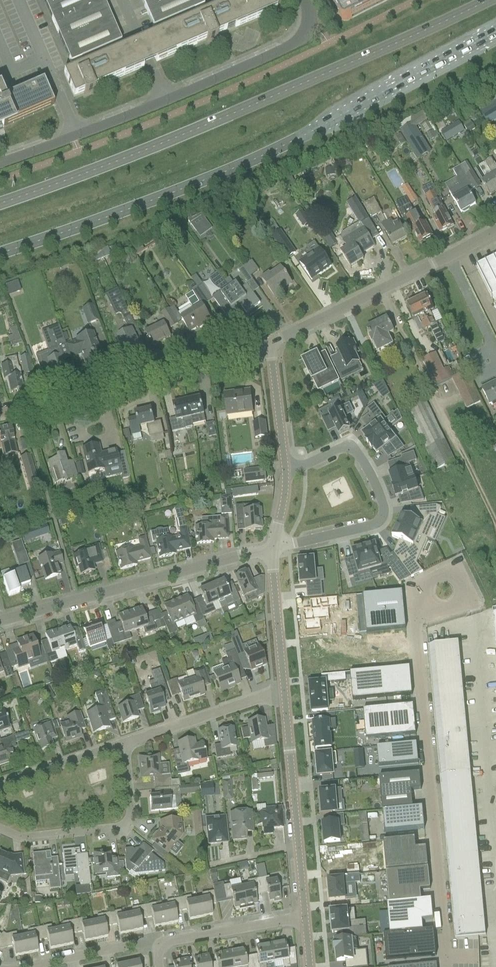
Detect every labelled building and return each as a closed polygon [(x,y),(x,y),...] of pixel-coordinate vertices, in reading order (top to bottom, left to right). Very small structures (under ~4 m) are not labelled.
[(103,0),(43,0),(70,64),(121,42),(103,0)] [(141,68),(143,67),(143,66),(150,63),(155,60),(156,62),(206,40),(207,42),(217,38),(216,36),(226,31),(226,30),(235,26),(235,27),(276,10),(277,7),(277,4),(276,0),(233,0),(146,38),(146,39),(145,39),(141,42),(134,45),(133,43),(63,74),(73,97),(83,93),(84,95),(95,91),(94,88),(141,68)] [(153,28),(204,6),(201,0),(141,0),(153,28)] [(341,18),(341,19),(342,20),(343,20),(343,21),(344,21),(345,21),(346,21),(347,21),(352,18),(388,0),(332,0),(341,18)] [(33,87),(3,99),(0,92),(0,125),(1,124),(3,128),(53,106),(43,82),(33,87)] [(480,112),(487,125),(495,120),(495,103),(480,112)] [(470,120),(463,124),(468,133),(475,129),(470,120)] [(464,132),(459,123),(455,125),(441,133),(446,142),(464,132)] [(405,128),(400,131),(418,161),(430,153),(416,131),(412,124),(405,128)] [(433,131),(428,135),(431,141),(437,137),(433,131)] [(395,150),(404,144),(399,137),(390,143),(395,150)] [(491,158),(485,162),(495,181),(495,167),(491,158)] [(485,162),(478,166),(487,180),(482,183),(485,189),(486,191),(486,190),(490,196),(495,192),(495,181),(485,162)] [(465,163),(460,166),(465,175),(474,189),(474,190),(479,187),(465,163)] [(474,189),(465,175),(460,166),(452,170),(461,185),(449,192),(461,213),(462,213),(461,212),(462,212),(464,213),(469,210),(469,208),(474,204),(475,205),(468,193),(474,189)] [(326,176),(337,175),(336,168),(325,170),(326,176)] [(290,188),(299,194),(304,186),(295,181),(290,188)] [(407,186),(402,189),(412,205),(418,201),(407,186)] [(436,190),(425,196),(430,205),(436,216),(433,218),(435,222),(440,232),(448,228),(452,226),(451,224),(445,212),(438,200),(441,199),(436,190)] [(341,235),(340,238),(347,249),(341,253),(350,268),(363,261),(359,255),(374,246),(370,240),(378,235),(356,199),(348,204),(360,223),(341,235)] [(373,199),(363,204),(370,218),(381,213),(373,199)] [(416,213),(414,213),(409,205),(400,210),(404,219),(407,218),(421,243),(432,237),(425,223),(422,224),(416,213)] [(302,211),(295,215),(303,227),(310,223),(302,211)] [(197,233),(209,224),(201,213),(187,219),(197,233)] [(406,238),(397,220),(393,223),(391,219),(381,224),(393,245),(406,238)] [(272,236),(288,259),(296,253),(280,230),(274,234),(272,236)] [(319,248),(299,262),(303,268),(311,280),(312,279),(311,278),(316,274),(318,275),(331,266),(323,255),(319,248)] [(107,249),(99,252),(101,259),(110,256),(107,249)] [(101,259),(99,252),(90,256),(93,263),(101,259)] [(477,268),(478,271),(477,271),(495,308),(495,258),(477,268)] [(252,261),(243,267),(249,276),(258,270),(252,261)] [(249,276),(243,267),(237,271),(246,283),(251,279),(249,276)] [(285,274),(281,269),(271,276),(270,274),(262,280),(273,295),(277,292),(276,291),(279,289),(280,291),(291,283),(286,277),(287,276),(285,274)] [(218,273),(210,279),(216,287),(221,294),(214,299),(219,305),(227,317),(234,311),(232,308),(239,303),(228,288),(224,282),(221,279),(218,273)] [(229,278),(224,282),(228,288),(234,284),(229,278)] [(20,289),(17,281),(4,286),(7,293),(20,289)] [(211,320),(203,306),(202,304),(206,302),(197,288),(195,283),(188,287),(191,291),(184,296),(194,311),(182,319),(183,319),(188,328),(187,329),(188,332),(190,331),(190,332),(191,331),(192,333),(196,330),(196,329),(198,327),(198,328),(211,320)] [(234,284),(228,288),(239,303),(241,305),(241,306),(246,313),(260,303),(247,285),(246,285),(240,289),(235,283),(234,284)] [(212,298),(203,284),(197,288),(206,302),(208,301),(212,298)] [(118,289),(106,295),(116,315),(119,314),(122,315),(127,326),(129,329),(124,331),(125,334),(117,338),(117,339),(120,345),(122,344),(127,355),(141,349),(139,344),(133,332),(138,330),(137,327),(129,313),(118,289)] [(427,295),(416,300),(429,327),(438,344),(444,341),(436,323),(430,311),(433,309),(432,307),(427,295)] [(416,300),(407,305),(412,317),(414,320),(417,318),(423,330),(429,327),(416,300)] [(83,309),(88,324),(98,321),(92,306),(83,309)] [(178,313),(174,306),(169,309),(170,310),(176,320),(179,317),(177,314),(178,313)] [(171,329),(179,324),(176,320),(170,310),(163,315),(168,323),(147,333),(151,342),(150,342),(151,344),(152,343),(153,346),(166,340),(170,338),(171,338),(167,330),(171,329)] [(377,353),(379,352),(393,345),(388,335),(393,332),(387,319),(367,328),(370,334),(368,335),(369,338),(369,337),(372,343),(377,353)] [(48,351),(35,355),(40,369),(43,378),(53,375),(54,380),(66,376),(62,366),(62,365),(65,364),(58,347),(65,344),(62,335),(58,325),(41,332),(48,351)] [(12,336),(7,337),(9,343),(20,339),(17,329),(10,331),(12,336)] [(82,354),(87,368),(103,362),(99,350),(100,348),(98,344),(96,343),(92,333),(76,339),(77,341),(66,345),(71,358),(82,354)] [(340,355),(331,359),(342,381),(352,376),(348,369),(359,363),(355,355),(359,353),(353,341),(349,343),(349,342),(346,343),(345,342),(338,345),(339,346),(336,348),(340,355)] [(435,387),(451,379),(454,377),(449,367),(444,369),(435,353),(421,360),(435,387)] [(323,366),(317,355),(317,354),(315,354),(299,362),(299,363),(303,361),(309,375),(312,380),(312,379),(316,377),(321,389),(322,388),(321,386),(329,382),(331,384),(330,381),(337,378),(340,386),(341,386),(329,360),(328,360),(329,363),(323,366)] [(28,357),(22,358),(25,375),(31,374),(28,357)] [(461,361),(451,366),(456,375),(465,371),(461,361)] [(10,365),(0,367),(3,380),(8,379),(11,393),(23,390),(20,376),(21,374),(20,369),(18,368),(17,363),(15,362),(11,363),(10,365)] [(466,372),(454,377),(451,379),(466,409),(481,401),(466,372)] [(383,381),(374,385),(383,398),(389,393),(383,381)] [(490,404),(495,401),(495,382),(482,389),(490,404)] [(225,394),(227,415),(252,412),(249,392),(234,394),(234,393),(225,394)] [(423,397),(423,396),(404,405),(404,406),(436,471),(455,462),(423,397)] [(338,397),(329,402),(330,402),(331,405),(329,406),(329,407),(340,401),(338,398),(338,397)] [(200,398),(187,401),(190,418),(192,425),(205,422),(204,415),(204,414),(200,398)] [(190,418),(187,401),(173,405),(176,418),(169,420),(172,432),(193,428),(192,425),(190,418)] [(371,414),(361,421),(368,430),(362,434),(366,439),(365,440),(369,445),(389,429),(390,428),(385,422),(386,421),(374,404),(367,409),(371,414)] [(331,406),(318,412),(328,432),(335,428),(339,435),(350,430),(344,418),(347,416),(342,407),(333,411),(331,406)] [(140,433),(139,427),(147,425),(150,437),(164,434),(161,421),(154,423),(151,410),(135,413),(137,420),(129,421),(132,435),(140,433)] [(206,424),(209,437),(216,436),(213,422),(206,424)] [(265,422),(253,423),(255,438),(267,437),(265,422)] [(0,428),(0,441),(2,448),(1,448),(3,457),(17,454),(11,425),(0,428)] [(389,429),(369,445),(372,449),(373,449),(377,454),(382,449),(388,457),(403,448),(389,429)] [(104,469),(119,466),(122,479),(131,477),(124,452),(117,454),(116,451),(100,455),(98,445),(83,449),(89,474),(104,470),(104,469)] [(392,486),(414,479),(409,464),(416,461),(414,452),(401,457),(401,459),(394,461),(397,472),(389,475),(393,486),(392,486)] [(78,479),(74,464),(67,466),(64,454),(56,457),(57,459),(48,462),(55,484),(64,481),(65,484),(78,479)] [(30,455),(20,457),(29,486),(38,484),(30,455)] [(244,471),(246,483),(266,480),(264,469),(244,471)] [(420,489),(418,490),(414,479),(392,486),(396,498),(407,494),(410,503),(424,501),(420,489)] [(258,489),(232,492),(233,500),(259,496),(258,489)] [(220,497),(222,514),(232,514),(230,491),(224,492),(225,496),(220,497)] [(235,506),(236,521),(237,531),(238,531),(237,522),(244,522),(245,531),(253,530),(255,531),(259,531),(260,531),(263,527),(262,523),(261,521),(260,510),(251,511),(251,505),(241,505),(235,506)] [(417,535),(427,539),(440,509),(436,507),(436,506),(419,507),(420,514),(417,521),(401,515),(396,526),(417,535)] [(154,531),(150,532),(152,541),(156,540),(158,554),(159,558),(173,555),(176,555),(175,552),(190,549),(188,539),(186,528),(185,528),(181,509),(175,511),(177,520),(179,529),(180,537),(173,538),(172,537),(168,538),(167,529),(163,530),(161,529),(160,529),(159,529),(157,529),(156,530),(154,531)] [(34,516),(26,518),(29,525),(37,523),(34,516)] [(201,526),(195,526),(196,540),(196,544),(210,543),(213,543),(213,540),(228,539),(226,517),(219,518),(210,518),(210,525),(201,526)] [(396,526),(392,537),(399,540),(393,554),(411,578),(423,572),(413,559),(418,547),(413,545),(417,535),(396,526)] [(37,529),(22,534),(25,542),(39,536),(37,529)] [(132,548),(115,553),(119,566),(120,570),(134,566),(137,566),(136,563),(151,559),(150,555),(148,549),(145,538),(138,540),(140,547),(132,549),(132,548)] [(21,540),(11,543),(19,567),(29,563),(21,540)] [(365,547),(363,547),(370,572),(389,567),(401,583),(411,578),(393,554),(393,553),(390,555),(386,550),(381,551),(382,552),(377,553),(375,544),(371,545),(371,543),(364,545),(365,547)] [(85,553),(73,556),(76,567),(78,567),(80,575),(94,571),(92,564),(102,562),(99,552),(98,546),(84,549),(85,553)] [(363,547),(362,548),(362,546),(355,548),(356,550),(352,551),(354,558),(344,560),(349,578),(370,572),(363,547)] [(53,555),(38,560),(42,571),(45,580),(57,576),(60,575),(59,572),(57,565),(62,563),(59,553),(54,555),(53,555)] [(321,581),(316,581),(314,558),(298,560),(299,568),(298,568),(299,575),(300,584),(306,583),(308,598),(322,596),(321,581)] [(30,584),(28,578),(25,569),(10,574),(11,577),(3,579),(5,586),(8,596),(19,592),(18,588),(30,584)] [(256,598),(263,595),(264,577),(260,577),(251,580),(247,571),(235,577),(244,597),(254,593),(256,598)] [(223,581),(211,586),(219,605),(221,609),(227,606),(230,605),(239,601),(233,585),(232,585),(233,588),(227,590),(223,581)] [(213,607),(219,605),(211,586),(199,591),(203,601),(196,603),(197,604),(203,617),(215,612),(213,607)] [(403,591),(363,595),(366,633),(406,629),(403,591)] [(187,596),(175,601),(183,620),(192,616),(195,624),(204,620),(203,617),(197,604),(191,606),(187,596)] [(310,609),(303,609),(305,632),(321,631),(320,620),(329,620),(328,609),(338,608),(337,597),(310,600),(310,609)] [(183,620),(175,601),(164,606),(168,616),(162,619),(166,628),(169,635),(178,632),(174,624),(183,620)] [(141,608),(130,612),(136,630),(142,628),(145,635),(156,631),(155,627),(152,617),(145,619),(141,608)] [(122,635),(136,630),(130,612),(118,616),(120,623),(115,625),(113,622),(106,624),(107,626),(111,640),(113,645),(124,641),(122,635)] [(263,615),(252,618),(254,623),(264,622),(263,615)] [(162,619),(155,621),(157,629),(165,626),(162,619)] [(98,621),(81,626),(85,636),(89,649),(105,643),(105,642),(111,640),(107,626),(100,628),(98,621)] [(70,627),(58,631),(64,650),(64,651),(76,647),(78,654),(86,651),(79,632),(73,634),(70,627)] [(58,631),(57,629),(45,634),(48,643),(41,645),(42,647),(45,655),(48,664),(57,661),(55,653),(64,650),(58,631)] [(236,632),(228,635),(230,640),(232,643),(234,650),(242,671),(243,670),(242,668),(249,666),(251,671),(266,666),(262,656),(263,655),(264,653),(263,651),(262,650),(260,650),(259,649),(252,652),(251,649),(244,652),(238,637),(236,632)] [(5,648),(4,649),(11,668),(17,666),(18,668),(29,664),(28,662),(40,658),(39,656),(45,655),(42,647),(37,649),(32,636),(16,642),(19,649),(6,653),(5,648)] [(232,643),(223,647),(226,653),(234,650),(232,643)] [(459,643),(428,645),(431,680),(462,677),(459,643)] [(222,664),(212,669),(214,676),(217,682),(220,691),(228,688),(228,689),(234,687),(234,686),(240,683),(237,676),(244,673),(242,671),(234,650),(226,653),(225,654),(227,659),(221,662),(222,664)] [(11,669),(7,658),(0,660),(0,673),(11,669)] [(409,667),(350,673),(353,701),(412,695),(409,667)] [(205,669),(193,673),(192,670),(186,673),(189,682),(188,682),(194,698),(204,695),(202,687),(203,684),(209,682),(206,672),(205,669)] [(310,695),(309,695),(309,701),(310,701),(311,701),(312,712),(328,711),(327,702),(334,701),(333,691),(326,691),(325,683),(346,681),(345,673),(321,676),(322,683),(309,684),(310,695)] [(462,677),(431,680),(432,693),(463,690),(462,677)] [(145,696),(148,705),(151,714),(160,711),(159,710),(165,708),(162,699),(169,697),(163,679),(155,682),(156,684),(149,686),(152,694),(145,696)] [(194,698),(188,682),(179,686),(176,680),(167,684),(168,685),(171,695),(177,693),(180,694),(183,702),(194,698)] [(108,722),(115,719),(105,690),(95,694),(100,710),(87,714),(93,733),(110,727),(108,722)] [(463,690),(432,693),(433,707),(464,704),(463,690)] [(144,709),(140,700),(139,695),(127,699),(129,704),(118,708),(120,714),(123,723),(138,718),(136,712),(144,709)] [(464,704),(433,707),(435,720),(466,718),(464,704)] [(413,705),(363,710),(366,739),(416,735),(413,705)] [(68,723),(60,726),(62,730),(60,731),(63,738),(64,738),(66,742),(78,738),(81,737),(79,731),(85,729),(82,719),(80,713),(78,707),(76,708),(78,714),(66,718),(68,723)] [(7,718),(3,708),(0,709),(0,731),(10,728),(7,718)] [(466,718),(435,720),(436,734),(467,731),(466,718)] [(276,746),(275,732),(266,733),(263,719),(248,722),(249,727),(241,729),(243,740),(251,738),(252,743),(263,741),(264,748),(276,746)] [(319,722),(314,723),(315,737),(314,737),(315,737),(315,740),(314,740),(314,741),(315,741),(316,749),(332,747),(330,730),(337,729),(336,720),(327,720),(327,721),(320,722),(320,721),(319,721),(319,722)] [(41,728),(34,731),(37,741),(40,751),(53,747),(51,740),(57,738),(55,733),(52,724),(51,721),(40,724),(41,728)] [(229,749),(236,747),(232,728),(218,731),(221,745),(214,746),(216,759),(230,756),(229,749)] [(467,731),(436,734),(437,748),(468,745),(467,731)] [(9,762),(8,758),(14,756),(12,750),(10,745),(15,744),(12,737),(0,741),(0,745),(1,748),(0,748),(0,765),(9,762)] [(206,759),(205,754),(203,744),(195,746),(194,740),(178,743),(182,760),(174,762),(176,772),(177,776),(189,773),(187,763),(198,761),(206,759)] [(419,763),(417,744),(377,747),(379,767),(419,763)] [(468,745),(437,748),(439,761),(469,758),(468,745)] [(365,750),(356,750),(356,768),(366,768),(365,750)] [(318,776),(333,775),(332,766),(336,765),(335,753),(331,754),(331,753),(316,755),(318,776)] [(154,790),(164,789),(164,788),(179,787),(178,780),(171,781),(170,775),(160,776),(158,755),(138,757),(141,778),(153,777),(154,790)] [(469,758),(439,761),(440,775),(471,772),(469,758)] [(259,775),(251,776),(253,791),(257,791),(256,781),(273,779),(272,773),(271,773),(270,769),(258,770),(259,775)] [(440,775),(441,791),(472,789),(471,772),(440,775)] [(379,777),(382,811),(413,808),(411,791),(421,790),(420,773),(379,777)] [(230,781),(222,782),(223,796),(231,795),(230,781)] [(209,785),(200,786),(201,794),(213,793),(212,783),(208,783),(209,785)] [(170,798),(178,797),(180,797),(179,791),(198,790),(198,785),(179,787),(164,788),(164,789),(165,796),(149,797),(151,811),(161,810),(171,809),(170,798)] [(319,791),(321,815),(337,813),(337,812),(336,803),(342,802),(341,789),(319,791)] [(474,805),(472,789),(441,791),(443,808),(474,805)] [(475,821),(474,805),(443,808),(444,824),(475,821)] [(385,833),(424,829),(423,807),(383,811),(385,833)] [(281,808),(271,809),(265,810),(266,814),(257,815),(258,826),(262,825),(263,834),(272,834),(272,829),(283,828),(281,808)] [(200,812),(193,813),(195,829),(201,828),(200,812)] [(246,839),(246,833),(253,833),(251,819),(251,812),(230,814),(233,840),(246,839)] [(344,815),(328,816),(328,823),(322,824),(324,844),(340,842),(339,827),(345,827),(344,815)] [(205,819),(207,835),(208,845),(228,843),(225,817),(205,819)] [(172,820),(162,821),(160,822),(161,829),(158,834),(156,834),(153,837),(153,839),(152,841),(156,843),(167,852),(167,853),(181,835),(180,820),(172,820)] [(477,838),(475,821),(444,824),(446,840),(477,838)] [(415,838),(383,841),(386,872),(428,868),(426,847),(416,848),(415,838)] [(478,854),(477,838),(446,840),(447,857),(478,854)] [(156,843),(152,848),(163,857),(167,852),(156,843)] [(126,870),(130,873),(131,872),(134,874),(164,871),(163,864),(150,854),(153,851),(151,850),(143,844),(137,853),(132,849),(125,849),(125,855),(124,856),(125,866),(126,870)] [(325,858),(326,864),(327,870),(343,868),(341,847),(325,849),(326,858),(325,858)] [(90,885),(88,864),(88,860),(87,854),(76,856),(75,852),(73,850),(64,851),(62,853),(63,863),(64,872),(72,871),(73,874),(77,874),(80,886),(90,885)] [(93,854),(94,859),(88,860),(88,864),(94,864),(95,875),(107,874),(107,877),(119,876),(119,868),(118,858),(110,859),(109,851),(106,851),(106,852),(93,854)] [(22,865),(21,855),(13,856),(12,858),(0,852),(0,872),(10,876),(23,875),(22,865)] [(33,864),(35,884),(44,883),(44,879),(48,879),(49,890),(60,889),(57,857),(50,858),(50,860),(46,860),(45,853),(32,854),(33,864)] [(480,870),(478,854),(447,857),(449,873),(480,870)] [(364,866),(348,867),(349,875),(359,874),(364,874),(364,866)] [(428,868),(386,872),(389,904),(421,901),(420,891),(430,890),(428,868)] [(481,887),(480,870),(449,873),(450,890),(481,887)] [(337,878),(327,879),(329,901),(345,900),(345,899),(347,899),(346,884),(360,883),(359,874),(349,875),(337,876),(337,878)] [(268,876),(258,879),(261,892),(266,890),(269,902),(273,901),(273,903),(281,901),(276,880),(269,881),(268,876)] [(255,893),(261,892),(258,879),(247,881),(248,886),(242,887),(246,908),(253,907),(253,905),(257,904),(255,893)] [(246,908),(242,887),(231,889),(230,885),(223,886),(223,883),(217,884),(217,883),(216,880),(211,881),(213,891),(216,904),(216,901),(232,898),(234,909),(238,908),(239,910),(246,908)] [(483,903),(481,887),(450,890),(452,906),(483,903)] [(216,904),(213,891),(207,893),(201,894),(203,899),(197,900),(201,918),(212,915),(210,905),(216,904)] [(31,902),(27,896),(22,900),(26,906),(31,902)] [(190,896),(178,899),(181,911),(187,910),(189,920),(201,918),(197,900),(191,901),(190,896)] [(181,911),(178,899),(167,901),(168,906),(162,908),(166,925),(177,923),(175,913),(181,911)] [(389,904),(387,904),(390,934),(423,931),(422,921),(433,920),(431,900),(421,901),(389,904)] [(166,925),(162,908),(157,909),(155,903),(144,906),(146,919),(152,917),(154,928),(166,925)] [(484,919),(483,903),(452,906),(453,922),(484,919)] [(140,920),(146,919),(144,906),(132,908),(133,914),(127,915),(131,932),(142,930),(140,920)] [(347,910),(330,911),(331,919),(330,919),(331,925),(332,933),(345,932),(346,938),(367,936),(366,927),(349,929),(347,910)] [(131,932),(127,915),(122,916),(121,911),(109,913),(111,926),(117,925),(119,935),(131,932)] [(105,927),(111,926),(109,913),(97,916),(98,921),(92,922),(96,940),(108,937),(105,927)] [(96,940),(92,922),(87,923),(86,918),(74,921),(76,933),(82,932),(85,942),(96,940)] [(486,936),(484,919),(453,922),(455,939),(486,936)] [(70,934),(76,933),(74,921),(62,923),(63,928),(58,930),(61,947),(73,945),(70,934)] [(51,925),(39,928),(42,940),(48,939),(50,949),(61,947),(58,930),(52,931),(51,925)] [(36,942),(42,940),(39,928),(27,930),(28,936),(23,937),(26,954),(38,952),(36,942)] [(390,934),(384,934),(386,961),(436,956),(434,930),(423,931),(390,934)] [(26,954),(23,937),(17,938),(16,933),(6,935),(3,933),(6,948),(13,947),(15,957),(26,954)] [(333,944),(334,951),(336,951),(337,962),(353,961),(353,966),(368,966),(366,950),(357,951),(356,940),(357,940),(356,939),(335,941),(335,944),(333,944)] [(270,943),(274,962),(282,961),(283,966),(287,966),(296,965),(295,950),(287,951),(285,943),(279,944),(279,942),(270,943)] [(270,943),(262,945),(262,947),(256,948),(257,957),(251,958),(253,966),(266,966),(265,964),(273,963),(274,962),(270,943)] [(251,958),(245,959),(244,950),(238,951),(237,949),(229,951),(232,966),(253,966),(251,958)] [(229,951),(220,953),(221,954),(214,955),(216,964),(210,965),(210,966),(232,966),(229,951)] [(210,965),(208,955),(199,956),(200,958),(194,959),(195,966),(210,966),(210,965)] [(187,959),(179,960),(179,962),(173,963),(173,966),(189,966),(187,959)]
